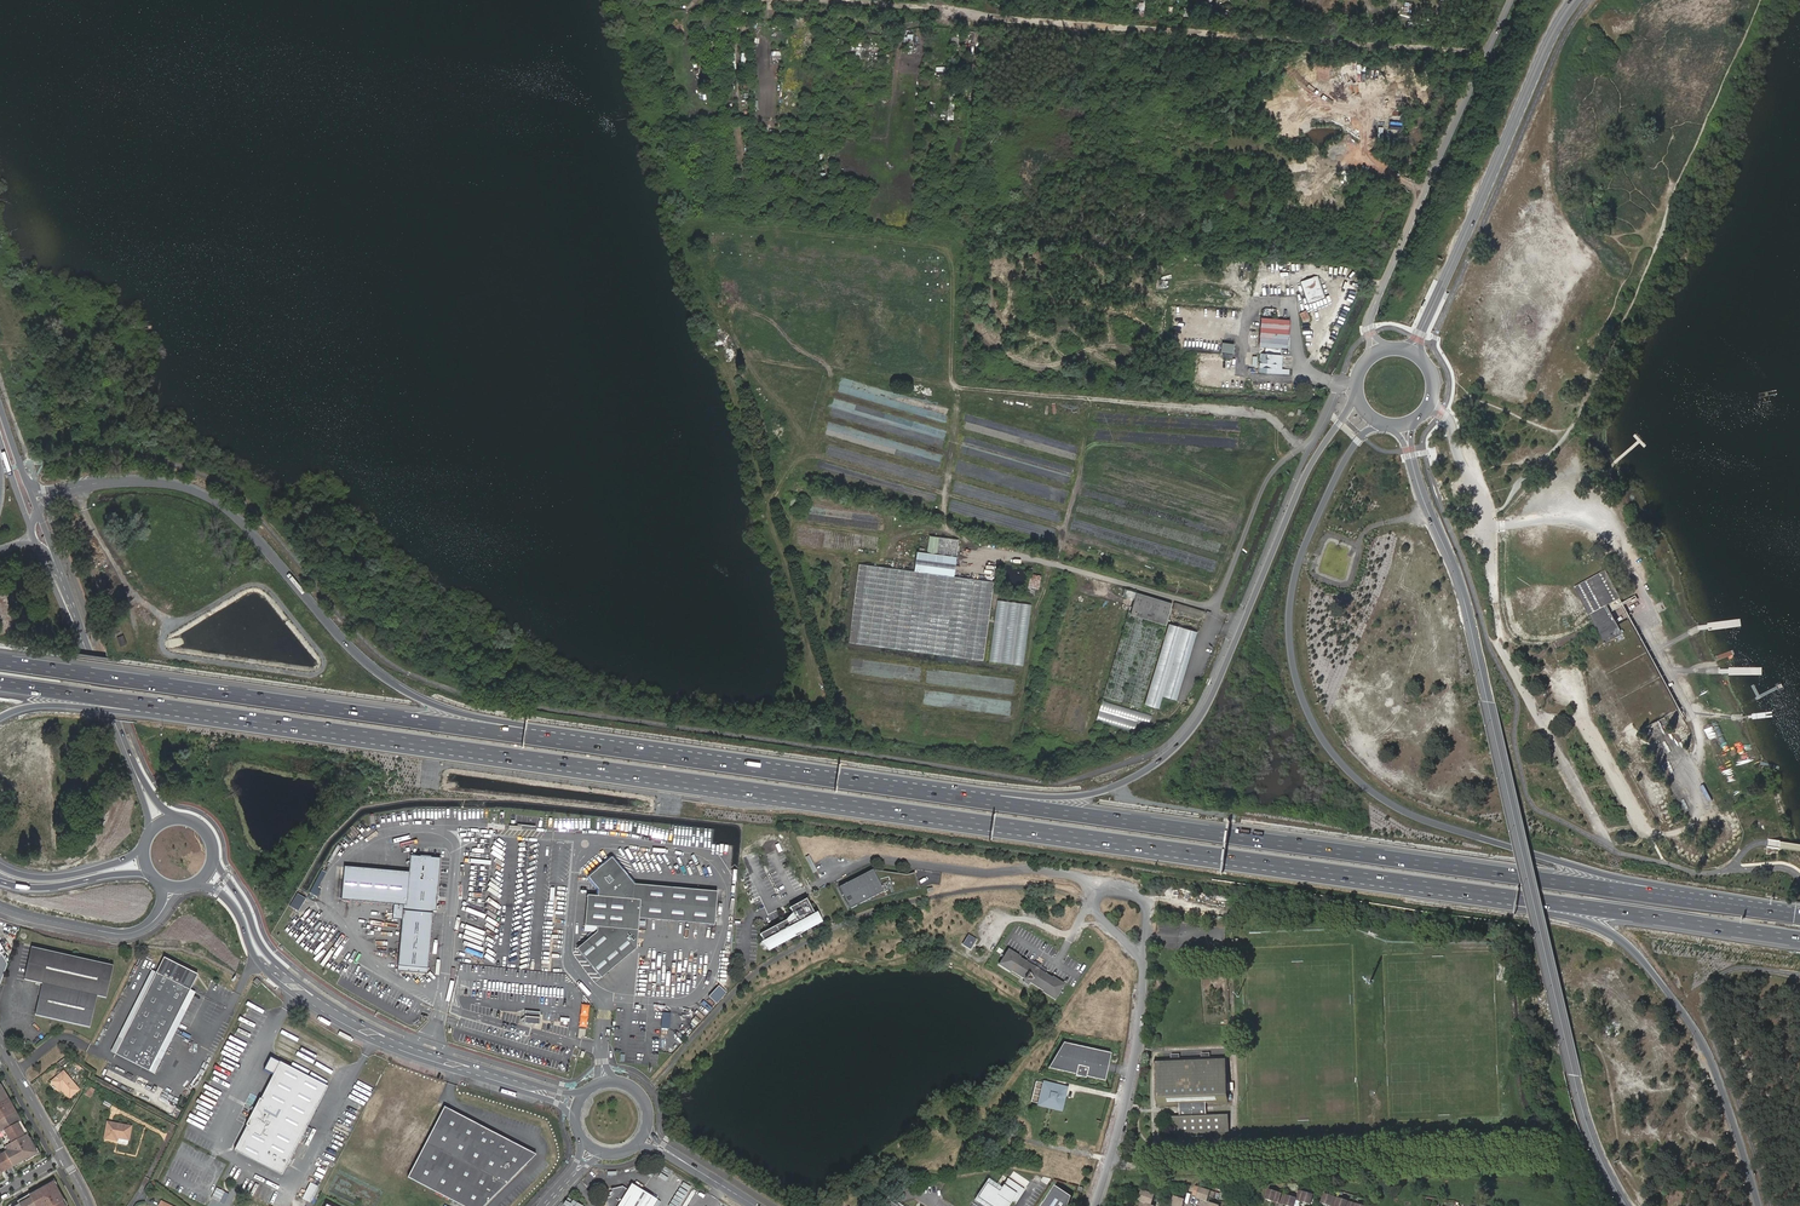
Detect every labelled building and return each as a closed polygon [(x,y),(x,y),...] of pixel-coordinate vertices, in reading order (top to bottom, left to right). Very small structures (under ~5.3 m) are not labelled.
[(1259,9),(1273,10),(1273,1),(1264,1),(1265,0),(1259,0),(1259,9)] [(1356,0),(1343,0),(1343,13),(1355,13),(1356,0)] [(1409,13),(1412,3),(1404,2),(1402,11),(1409,13)] [(729,54),(728,64),(736,64),(736,54),(729,54)] [(822,162),(825,149),(812,146),(809,159),(822,162)] [(1317,275),(1300,281),(1307,303),(1324,297),(1317,275)] [(1305,310),(1305,300),(1302,300),(1301,290),(1292,291),(1292,295),(1298,295),(1298,310),(1305,310)] [(1301,321),(1309,318),(1306,310),(1299,313),(1301,321)] [(1261,317),(1259,353),(1269,354),(1269,358),(1266,358),(1265,372),(1289,373),(1289,369),(1281,369),(1282,355),(1287,355),(1290,320),(1261,317)] [(1219,353),(1231,354),(1232,344),(1220,343),(1219,353)] [(917,553),(915,572),(954,576),(956,557),(917,553)] [(954,576),(915,572),(858,566),(850,645),(985,659),(993,580),(954,576)] [(1605,570),(1575,587),(1605,641),(1621,633),(1606,604),(1619,596),(1605,570)] [(1038,590),(1039,575),(1028,574),(1027,589),(1038,590)] [(1130,613),(1164,624),(1171,603),(1136,592),(1130,613)] [(1620,599),(1610,602),(1612,609),(1622,606),(1620,599)] [(1023,666),(1030,604),(995,601),(989,662),(1023,666)] [(1654,605),(1658,613),(1666,609),(1662,601),(1654,605)] [(1178,613),(1181,605),(1173,603),(1170,611),(1178,613)] [(1165,624),(1164,624),(1130,613),(1128,613),(1103,696),(1141,707),(1165,624)] [(117,638),(121,647),(127,644),(124,635),(117,638)] [(1547,685),(1556,689),(1566,669),(1557,665),(1547,685)] [(1555,688),(1544,695),(1549,701),(1559,694),(1555,688)] [(1148,724),(1151,714),(1100,701),(1095,721),(1133,731),(1136,721),(1148,724)] [(437,913),(442,860),(411,857),(410,874),(345,868),(342,901),(404,907),(399,972),(429,975),(434,913),(437,913)] [(577,948),(602,977),(636,948),(639,918),(714,924),(717,891),(634,884),(612,858),(589,877),(598,888),(598,896),(588,895),(585,926),(595,927),(594,934),(577,948)] [(850,908),(918,885),(914,871),(906,873),(873,870),(839,887),(850,908)] [(297,894),(290,907),(300,912),(307,899),(297,894)] [(813,913),(805,899),(789,908),(791,913),(784,921),(759,934),(763,941),(760,943),(769,952),(822,922),(816,912),(813,913)] [(1192,928),(1181,926),(1180,933),(1187,934),(1186,942),(1187,942),(1186,948),(1192,949),(1194,941),(1199,942),(1201,930),(1192,929),(1192,928)] [(972,949),(978,938),(969,934),(963,944),(972,949)] [(113,967),(64,956),(57,957),(58,954),(56,954),(48,955),(49,952),(47,951),(39,952),(40,950),(30,948),(23,980),(41,984),(35,1017),(89,1029),(96,997),(106,999),(113,967)] [(1028,986),(1030,983),(1044,992),(1055,1000),(1065,984),(1054,977),(1053,978),(1020,957),(1021,956),(1010,949),(1000,964),(1011,972),(1012,971),(1025,980),(1023,983),(1028,986)] [(162,961),(115,1053),(149,1071),(196,978),(162,961)] [(718,1003),(728,992),(721,986),(711,996),(718,1003)] [(711,1000),(704,1008),(709,1012),(716,1004),(711,1000)] [(572,1018),(562,1017),(563,1001),(559,1001),(558,1023),(572,1023),(572,1018)] [(589,1027),(590,1004),(582,1003),(580,1026),(589,1027)] [(540,1024),(541,1012),(526,1011),(525,1023),(540,1024)] [(663,1012),(662,1027),(671,1027),(672,1013),(663,1012)] [(1105,1081),(1111,1054),(1063,1042),(1049,1067),(1076,1074),(1076,1075),(1086,1078),(1086,1076),(1105,1081)] [(61,1068),(71,1060),(67,1057),(63,1058),(57,1063),(61,1068)] [(1176,1059),(1157,1059),(1159,1106),(1182,1105),(1182,1110),(1182,1116),(1174,1116),(1174,1138),(1192,1137),(1192,1141),(1201,1140),(1201,1137),(1212,1137),(1211,1116),(1203,1116),(1203,1105),(1227,1105),(1225,1058),(1206,1058),(1176,1059)] [(247,1125),(234,1150),(282,1175),(328,1086),(280,1062),(261,1099),(260,1098),(246,1124),(247,1125)] [(109,1067),(105,1075),(132,1087),(136,1079),(109,1067)] [(78,1090),(63,1072),(51,1082),(59,1092),(61,1090),(69,1098),(78,1090)] [(149,1080),(146,1088),(151,1090),(154,1082),(149,1080)] [(1061,1108),(1065,1087),(1044,1082),(1039,1103),(1061,1108)] [(11,1103),(3,1089),(0,1084),(0,1132),(2,1135),(22,1123),(20,1120),(20,1119),(11,1103)] [(88,1089),(84,1094),(89,1099),(93,1093),(88,1089)] [(445,1105),(409,1176),(467,1205),(483,1205),(536,1153),(445,1105)] [(131,1126),(107,1122),(104,1138),(116,1141),(116,1138),(129,1140),(131,1126)] [(8,1160),(35,1146),(25,1128),(24,1128),(22,1123),(2,1135),(8,1147),(3,1150),(8,1160)] [(2,1173),(1,1171),(8,1167),(12,1165),(13,1167),(38,1152),(35,1146),(8,1160),(3,1150),(0,1152),(0,1174),(2,1173)] [(977,1197),(991,1205),(1009,1205),(1013,1201),(1016,1203),(1025,1190),(1008,1178),(999,1191),(987,1183),(977,1197)] [(64,1205),(66,1204),(55,1183),(54,1185),(55,1183),(53,1179),(28,1193),(28,1194),(17,1200),(18,1203),(13,1205),(65,1205),(64,1205)] [(303,1199),(311,1202),(319,1185),(311,1182),(303,1199)] [(655,1200),(630,1184),(626,1190),(622,1187),(610,1189),(610,1193),(608,1193),(606,1196),(607,1199),(603,1200),(604,1205),(652,1205),(655,1200)] [(1042,1205),(1069,1205),(1072,1197),(1056,1186),(1042,1205)] [(212,1197),(225,1203),(230,1193),(217,1187),(212,1197)] [(1279,1203),(1282,1193),(1266,1187),(1264,1192),(1267,1193),(1265,1198),(1279,1203)] [(1206,1203),(1210,1193),(1195,1188),(1192,1196),(1199,1198),(1198,1201),(1206,1203)] [(1314,1194),(1305,1191),(1299,1188),(1296,1197),(1311,1203),(1314,1194)] [(1137,1201),(1140,1202),(1152,1205),(1155,1195),(1141,1190),(1137,1201)] [(1183,1196),(1175,1193),(1170,1205),(1183,1205),(1183,1204),(1181,1203),(1183,1196)] [(1296,1197),(1282,1193),(1279,1203),(1288,1205),(1293,1205),(1296,1197)] [(1338,1198),(1324,1193),(1320,1203),(1328,1205),(1335,1205),(1338,1198)] [(888,1202),(894,1205),(901,1205),(886,1196),(880,1205),(885,1205),(888,1202)] [(1353,1204),(1338,1198),(1335,1205),(1352,1205),(1353,1204)]
